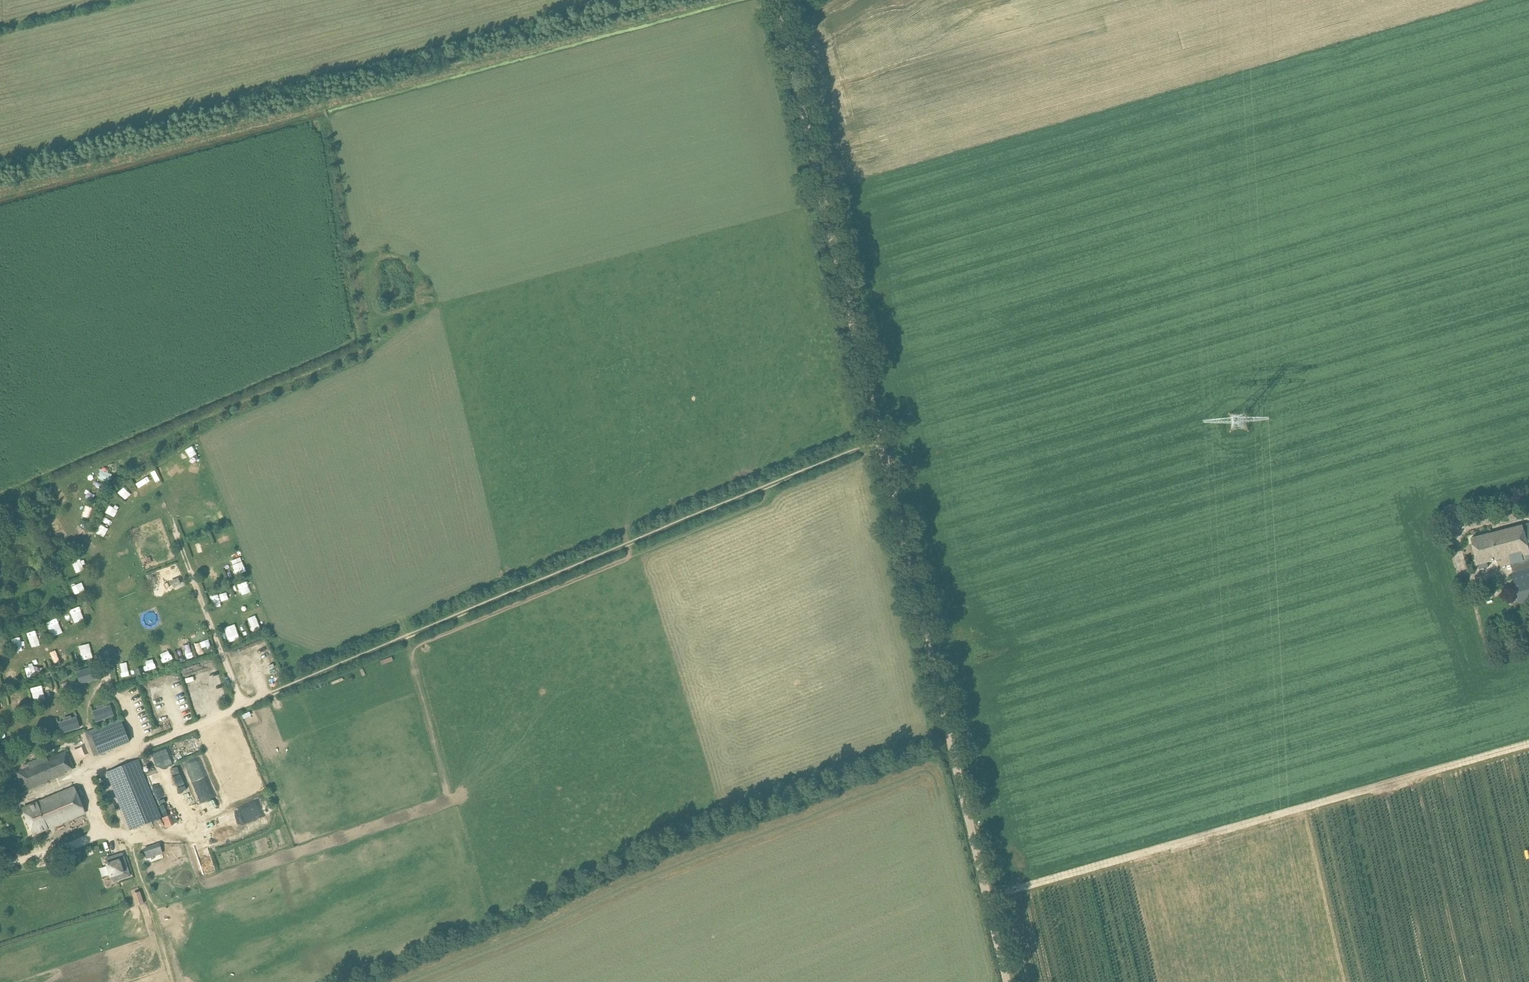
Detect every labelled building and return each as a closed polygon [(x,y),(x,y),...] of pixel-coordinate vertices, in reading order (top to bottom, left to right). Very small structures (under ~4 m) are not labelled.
[(108,503),(104,512),(113,516),(117,508),(108,503)] [(210,520),(220,517),(217,507),(208,510),(210,520)] [(1471,538),(1478,564),(1479,569),(1488,567),(1487,561),(1501,558),(1503,566),(1511,564),(1513,573),(1512,573),(1520,603),(1528,601),(1528,523),(1471,538)] [(99,524),(94,533),(108,541),(113,532),(99,524)] [(189,544),(194,553),(203,549),(198,539),(189,544)] [(76,573),(87,568),(81,554),(70,559),(76,573)] [(171,589),(168,581),(174,578),(172,573),(179,570),(176,562),(146,575),(155,596),(171,589)] [(172,587),(179,583),(176,577),(168,581),(172,587)] [(236,596),(246,593),(243,582),(232,586),(236,596)] [(74,593),(83,592),(82,583),(72,585),(74,593)] [(251,632),(260,629),(253,614),(245,618),(251,632)] [(53,635),(62,631),(56,617),(47,621),(53,635)] [(231,624),(222,628),(227,642),(237,638),(231,624)] [(201,637),(194,640),(198,654),(206,652),(201,637)] [(78,646),(81,658),(92,656),(89,643),(78,646)] [(176,647),(180,659),(190,656),(186,643),(176,647)] [(162,655),(165,663),(170,661),(167,653),(162,655)] [(56,668),(65,665),(62,655),(53,658),(56,668)] [(152,659),(144,661),(146,669),(154,668),(152,659)] [(92,667),(77,672),(80,684),(96,679),(92,667)] [(30,689),(34,702),(40,700),(37,687),(30,689)] [(22,692),(15,695),(20,708),(27,705),(22,692)] [(109,704),(90,708),(93,722),(112,718),(109,704)] [(79,729),(76,716),(57,720),(60,733),(79,729)] [(92,754),(127,744),(120,722),(86,732),(92,754)] [(172,762),(166,747),(151,753),(157,768),(172,762)] [(25,791),(34,787),(65,772),(74,768),(66,751),(39,762),(38,765),(31,768),(31,766),(26,768),(17,772),(25,791)] [(175,768),(180,778),(188,774),(199,799),(216,792),(199,754),(184,761),(185,764),(175,768)] [(130,830),(160,818),(139,766),(109,779),(130,830)] [(9,783),(1,787),(3,793),(12,789),(9,783)] [(33,834),(43,831),(85,813),(74,787),(23,809),(33,834)] [(161,816),(163,827),(172,825),(170,814),(161,816)] [(159,844),(145,850),(147,858),(162,853),(159,844)] [(131,877),(126,858),(121,859),(120,855),(108,857),(113,881),(131,877)] [(130,893),(134,906),(142,903),(138,891),(130,893)]
